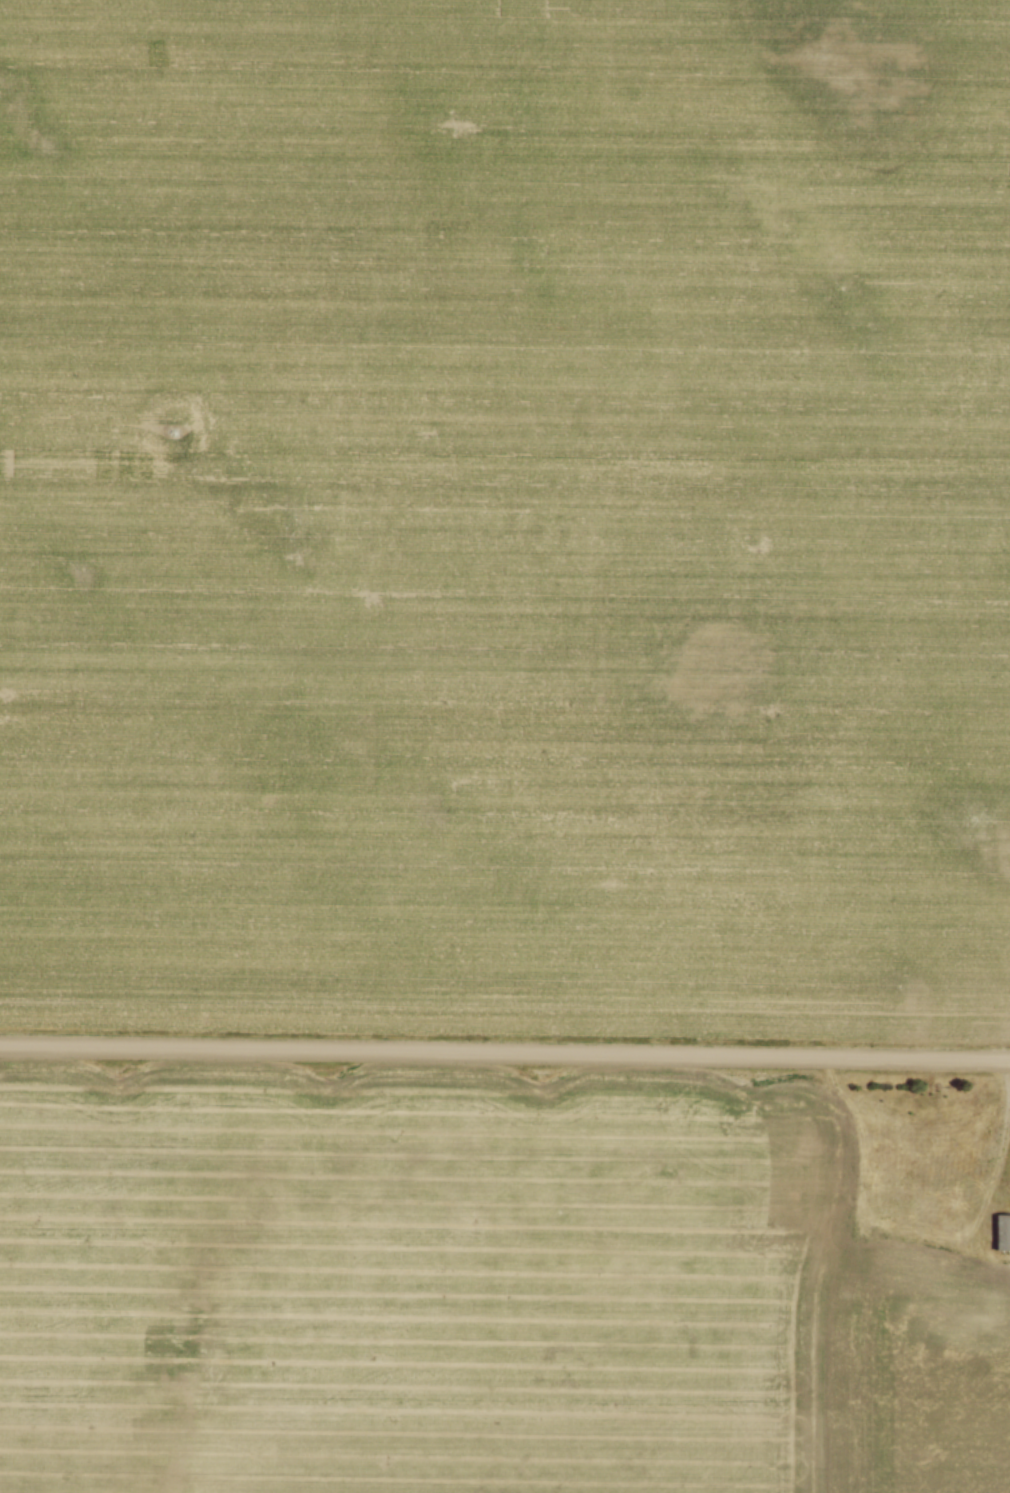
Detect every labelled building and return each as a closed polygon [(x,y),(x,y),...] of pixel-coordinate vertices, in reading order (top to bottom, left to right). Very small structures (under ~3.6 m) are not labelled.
[(996,1213),(1009,1213),(1009,1250),(996,1250),(996,1213)]
